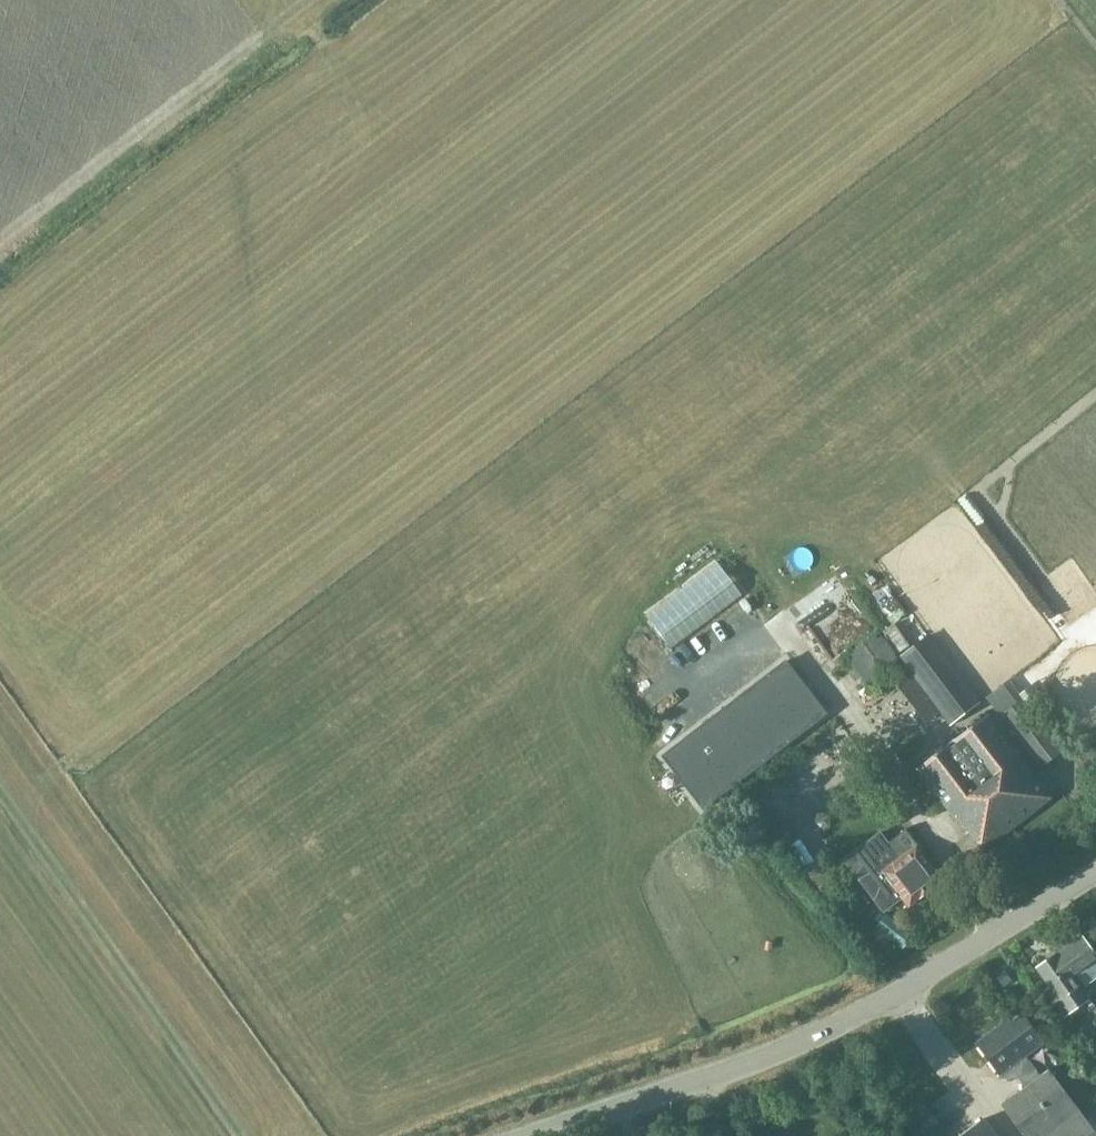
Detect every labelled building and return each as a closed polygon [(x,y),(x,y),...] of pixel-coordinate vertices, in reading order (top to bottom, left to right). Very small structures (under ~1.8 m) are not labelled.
[(730,548),(651,600),(676,637),(754,585),(730,548)] [(840,643),(843,630),(823,624),(819,638),(840,643)] [(874,683),(895,670),(892,665),(896,663),(893,659),(896,657),(894,654),(895,653),(886,640),(884,641),(882,638),(880,639),(877,635),(873,637),(872,634),(853,647),(856,651),(850,655),(853,659),(851,661),(853,664),(851,665),(860,678),(862,677),(864,680),(867,679),(869,682),(872,680),(874,683)] [(952,726),(982,703),(932,636),(902,659),(952,726)] [(785,661),(662,756),(703,809),(826,714),(785,661)] [(1009,702),(1031,684),(1016,665),(994,684),(1009,702)] [(1041,769),(1062,753),(1023,701),(1002,717),(1041,769)] [(984,851),(1053,798),(990,715),(918,770),(967,833),(970,831),(984,851)] [(753,793),(744,802),(766,825),(775,816),(753,793)] [(878,833),(843,860),(883,912),(901,898),(908,907),(943,881),(905,830),(887,844),(878,833)] [(798,838),(788,846),(802,867),(812,860),(798,838)] [(1036,966),(1050,986),(1044,990),(1062,1016),(1088,998),(1081,989),(1095,979),(1095,957),(1080,934),(1036,966)] [(1000,1027),(977,1044),(1001,1075),(1043,1044),(1022,1017),(1003,1031),(1000,1027)] [(944,1133),(926,1108),(906,1123),(915,1135),(940,1135),(944,1133)] [(983,1118),(959,1135),(997,1135),(983,1118)]
